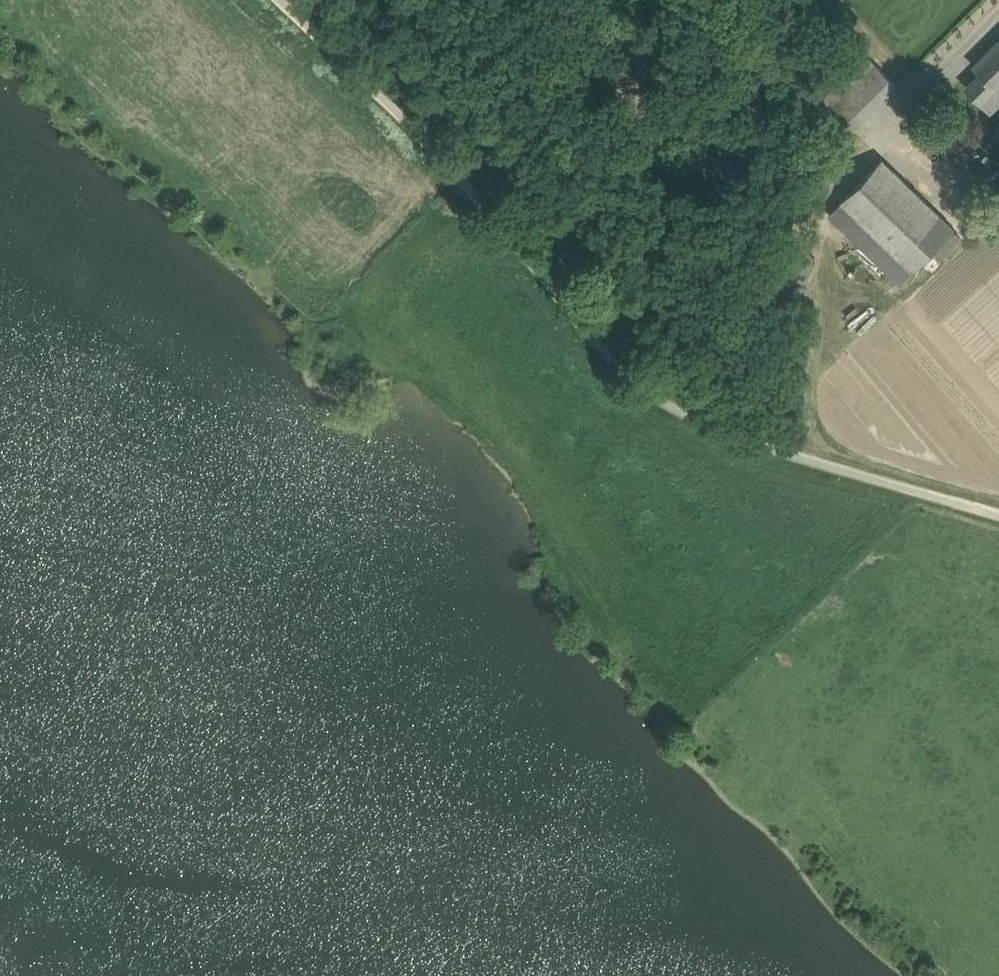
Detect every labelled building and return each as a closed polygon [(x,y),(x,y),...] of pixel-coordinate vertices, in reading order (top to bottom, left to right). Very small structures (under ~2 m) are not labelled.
[(981,100),(992,110),(998,103),(998,41),(975,65),(982,71),(967,86),(981,100)] [(898,85),(868,54),(824,98),(854,128),(898,85)] [(883,157),(842,200),(914,270),(955,226),(883,157)]
